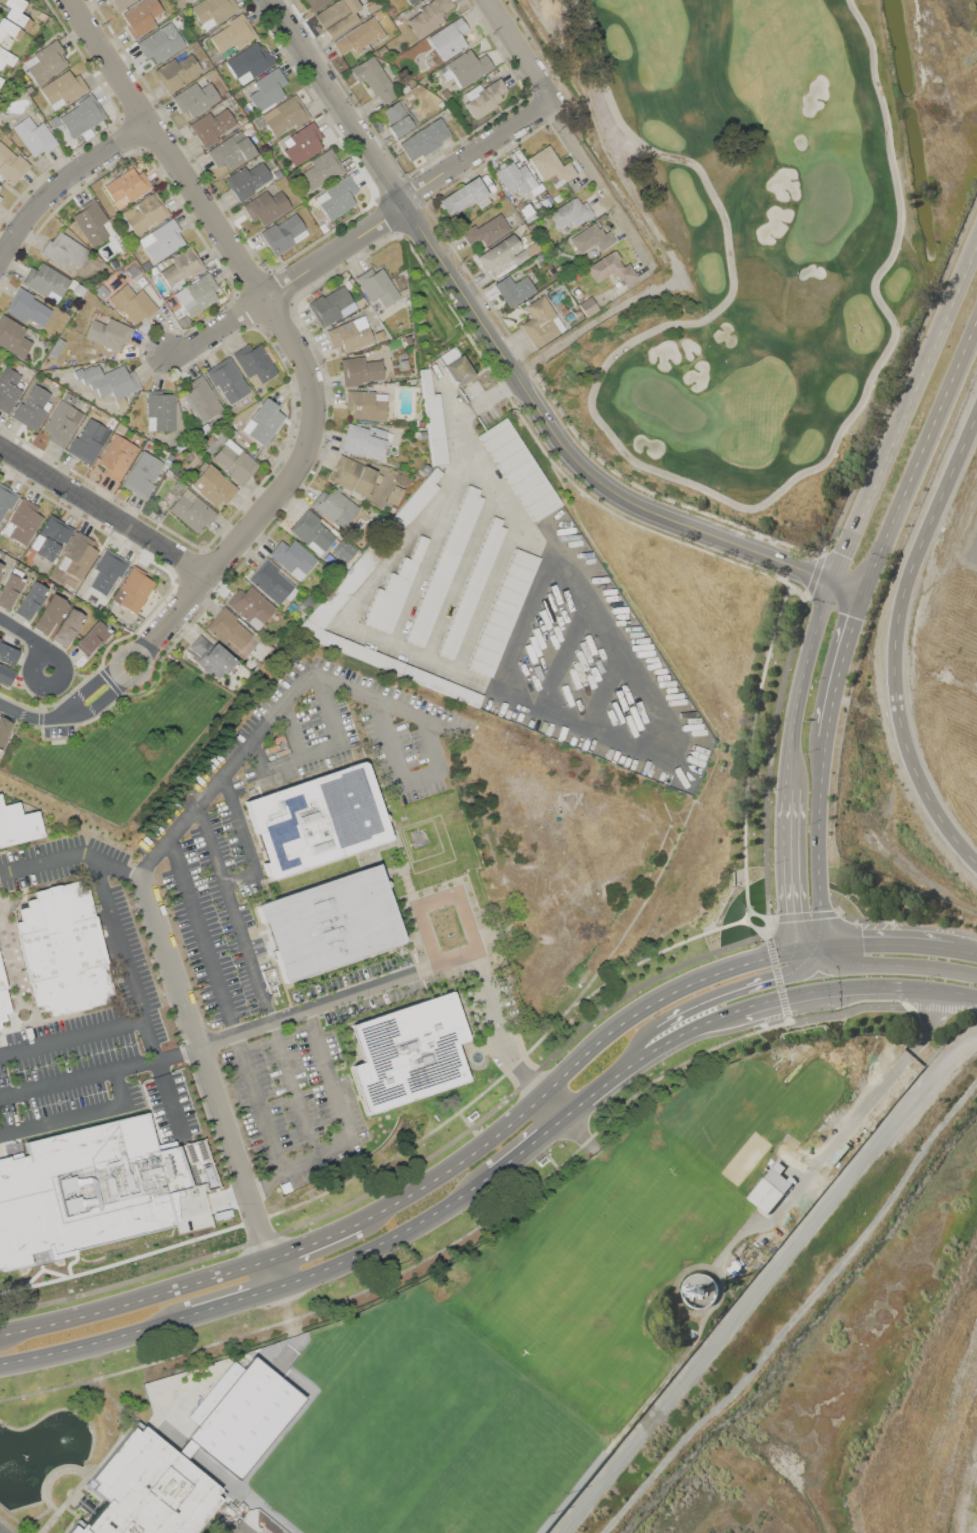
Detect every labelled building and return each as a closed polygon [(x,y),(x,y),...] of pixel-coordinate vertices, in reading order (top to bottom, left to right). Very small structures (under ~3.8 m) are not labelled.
[(9,8),(0,2),(0,0),(22,0),(25,2),(18,13),(33,22),(27,31),(4,16),(9,8)] [(116,13),(108,0),(136,0),(116,13)] [(121,14),(143,0),(156,0),(163,11),(152,18),(157,25),(134,40),(126,28),(129,26),(121,14)] [(190,8),(202,0),(233,0),(239,9),(206,30),(202,24),(200,25),(190,8)] [(311,13),(303,0),(330,0),(311,13)] [(315,15),(338,0),(356,0),(360,7),(353,12),(358,21),(330,39),(323,29),(324,28),(315,15)] [(366,6),(375,0),(378,0),(381,6),(371,13),(366,6)] [(420,9),(434,0),(451,0),(454,5),(443,12),(445,15),(442,17),(445,22),(419,39),(407,21),(422,11),(420,9)] [(209,37),(229,25),(228,22),(242,13),(257,36),(237,49),(234,44),(220,53),(209,37)] [(333,42),(373,16),(386,36),(379,41),(376,37),(361,47),(363,51),(356,56),(351,48),(341,55),(333,42)] [(428,38),(460,16),(469,29),(460,35),(467,46),(436,67),(427,54),(435,49),(428,38)] [(4,32),(0,38),(0,18),(1,17),(25,32),(19,41),(4,32)] [(170,21),(186,45),(156,64),(151,56),(146,60),(135,44),(170,21)] [(37,85),(23,62),(34,55),(33,54),(56,40),(64,52),(61,54),(68,65),(37,85)] [(226,62),(257,42),(264,52),(266,50),(275,64),(242,85),(238,78),(236,79),(226,62)] [(376,50),(384,45),(388,51),(380,56),(376,50)] [(4,63),(0,69),(0,47),(16,57),(11,66),(4,63)] [(493,67),(461,88),(453,76),(446,81),(438,69),(469,49),(476,60),(485,54),(493,67)] [(155,71),(174,58),(177,63),(191,54),(203,72),(170,94),(155,71)] [(372,55),(398,94),(383,104),(377,94),(374,96),(364,80),(358,83),(349,69),(357,64),(358,65),(372,55)] [(254,82),(277,67),(287,83),(279,88),(284,96),(258,112),(248,96),(258,89),(254,82)] [(40,88),(68,70),(73,77),(78,74),(89,91),(65,106),(64,104),(54,110),(40,88)] [(220,99),(191,117),(186,109),(183,111),(173,97),(205,76),(220,99)] [(475,119),(465,104),(469,101),(465,94),(479,84),(482,89),(499,77),(507,89),(499,94),(502,99),(495,103),(496,105),(475,119)] [(25,89),(30,85),(33,90),(28,93),(25,89)] [(106,117),(89,128),(93,134),(86,139),(82,132),(73,138),(60,117),(78,106),(77,103),(91,94),(106,117)] [(261,116),(295,95),(310,118),(296,127),(295,125),(274,138),(261,116)] [(382,111),(396,102),(405,115),(409,112),(418,125),(394,140),(386,127),(391,124),(382,111)] [(204,148),(189,125),(209,112),(212,117),(226,108),(236,124),(217,136),(219,139),(204,148)] [(12,127),(28,115),(36,126),(42,122),(58,143),(46,152),(44,149),(34,157),(12,127)] [(47,121),(56,115),(61,124),(53,129),(47,121)] [(239,121),(245,117),(248,120),(241,125),(239,121)] [(400,143),(439,117),(451,135),(440,143),(442,146),(423,158),(421,155),(411,161),(400,143)] [(312,121),(323,137),(318,141),(323,149),(294,168),(283,150),(287,148),(283,141),(289,137),(289,136),(312,121)] [(207,151),(241,129),(257,154),(231,171),(225,162),(217,167),(207,151)] [(12,186),(0,175),(0,141),(16,156),(18,154),(31,165),(12,186)] [(528,158),(548,145),(562,166),(569,161),(577,174),(565,182),(562,178),(558,180),(554,174),(543,181),(528,158)] [(330,148),(346,172),(326,185),(324,182),(309,192),(299,175),(314,166),(310,161),(330,148)] [(495,172),(512,161),(517,169),(524,165),(528,171),(538,186),(522,195),(517,187),(508,193),(495,172)] [(225,178),(244,166),(248,171),(262,162),(272,178),(253,190),(255,193),(240,202),(225,178)] [(103,186),(132,167),(137,175),(142,171),(153,187),(119,209),(103,186)] [(329,221),(314,199),(325,192),(324,190),(348,175),(358,191),(351,196),(356,204),(329,221)] [(437,202),(476,176),(488,194),(474,203),(473,201),(449,217),(444,208),(442,209),(437,202)] [(263,225),(258,218),(252,222),(242,206),(265,190),(270,197),(280,191),(291,207),(263,225)] [(121,213),(155,191),(171,216),(137,238),(121,213)] [(548,214),(573,197),(573,199),(576,197),(581,204),(585,201),(594,214),(574,227),(570,221),(565,225),(558,230),(548,214)] [(72,216),(82,209),(80,206),(93,198),(108,221),(102,225),(109,236),(92,247),(72,216)] [(275,256),(260,232),(274,224),(275,226),(294,213),(308,234),(275,256)] [(461,232),(473,225),(476,229),(500,213),(511,230),(485,246),(481,240),(480,241),(479,240),(477,241),(476,240),(469,244),(461,232)] [(139,240),(172,218),(180,231),(177,233),(185,244),(154,264),(139,240)] [(569,239),(594,223),(598,229),(600,227),(604,234),(608,231),(615,242),(601,251),(595,243),(579,254),(569,239)] [(41,252),(49,239),(52,241),(58,231),(91,251),(81,268),(68,260),(64,266),(41,252)] [(476,257),(513,234),(523,250),(524,249),(530,257),(506,272),(501,264),(504,263),(502,260),(485,271),(476,257)] [(190,245),(206,268),(191,278),(190,275),(187,277),(189,279),(174,288),(172,286),(170,288),(159,272),(173,263),(170,258),(190,245)] [(586,268),(612,251),(613,252),(615,250),(621,259),(618,260),(623,267),(629,263),(638,277),(624,286),(616,274),(612,276),(610,273),(596,283),(586,268)] [(22,283),(31,267),(36,270),(41,262),(70,280),(59,297),(50,291),(46,298),(22,283)] [(355,278),(370,269),(373,273),(381,268),(400,297),(383,307),(377,296),(369,301),(355,278)] [(174,294),(207,272),(218,288),(213,291),(218,299),(189,317),(174,294)] [(495,285),(508,277),(513,284),(526,276),(536,291),(515,304),(514,303),(509,307),(495,285)] [(102,283),(110,292),(102,299),(93,292),(102,283)] [(134,324),(120,306),(117,309),(108,298),(127,283),(136,293),(142,288),(158,308),(146,318),(144,316),(134,324)] [(74,290),(78,284),(86,289),(82,295),(74,290)] [(343,285),(357,308),(342,317),(341,316),(321,328),(307,304),(322,295),(323,297),(343,285)] [(5,310),(19,287),(34,296),(32,298),(52,310),(42,326),(27,317),(25,322),(5,310)] [(165,300),(173,294),(192,323),(183,328),(165,300)] [(536,348),(520,324),(530,318),(527,313),(529,312),(525,306),(543,295),(565,329),(536,348)] [(578,304),(590,296),(599,309),(587,317),(578,304)] [(22,359),(0,345),(0,319),(3,314),(26,329),(22,336),(32,343),(22,359)] [(363,315),(374,341),(345,353),(341,345),(333,348),(325,331),(363,315)] [(133,328),(127,342),(123,341),(118,352),(85,337),(93,319),(106,324),(109,318),(133,328)] [(277,372),(261,383),(259,380),(251,385),(232,354),(248,344),(251,349),(259,344),(277,372)] [(340,359),(362,356),(363,362),(381,359),(383,378),(360,382),(360,385),(344,387),(340,359)] [(443,367),(462,356),(474,376),(456,388),(443,367)] [(250,390),(229,404),(217,385),(214,386),(205,372),(229,357),(250,390)] [(115,400),(111,392),(100,397),(96,389),(92,391),(89,383),(84,385),(81,378),(76,380),(73,372),(81,368),(82,370),(92,365),(93,367),(97,365),(102,375),(123,365),(126,373),(132,370),(140,388),(123,396),(115,400)] [(8,415),(0,410),(0,374),(5,366),(21,375),(15,386),(22,391),(8,415)] [(432,466),(420,369),(430,368),(433,394),(439,393),(448,464),(432,466)] [(202,374),(224,409),(200,424),(181,395),(189,390),(185,385),(202,374)] [(12,417),(20,403),(22,404),(34,384),(51,394),(42,409),(47,412),(35,431),(12,417)] [(175,430),(148,431),(148,417),(147,417),(147,390),(162,390),(162,394),(175,394),(175,430)] [(386,420),(352,419),(352,410),(345,409),(346,390),(374,391),(374,394),(387,395),(386,420)] [(60,400),(62,401),(67,392),(76,397),(70,406),(84,414),(63,449),(46,439),(49,434),(42,429),(60,400)] [(123,396),(128,408),(120,412),(115,400),(123,396)] [(264,446),(242,429),(265,397),(277,406),(274,409),(285,417),(264,446)] [(534,522),(478,435),(506,417),(561,505),(534,522)] [(111,431),(90,465),(67,451),(75,437),(78,438),(90,418),(111,431)] [(340,449),(348,423),(369,430),(370,426),(387,431),(384,441),(389,442),(383,460),(356,452),(356,454),(340,449)] [(114,434),(139,448),(118,483),(102,473),(105,468),(97,463),(114,434)] [(212,458),(229,439),(242,450),(258,464),(257,466),(258,467),(241,487),(228,475),(230,473),(212,458)] [(121,485),(141,451),(164,464),(152,484),(155,486),(146,500),(121,485)] [(364,497),(331,481),(336,470),(333,468),(339,454),(376,472),(364,497)] [(190,485),(208,464),(238,490),(226,504),(221,501),(216,507),(190,485)] [(297,629),(436,467),(443,473),(435,483),(440,487),(384,553),(386,555),(322,629),(485,696),(480,708),(317,641),(297,629)] [(8,508),(0,521),(0,483),(19,495),(11,509),(8,508)] [(394,485),(404,490),(396,506),(387,501),(394,485)] [(424,647),(406,640),(468,485),(480,490),(478,496),(483,498),(424,647)] [(310,506),(321,491),(326,495),(332,487),(359,507),(342,530),(310,506)] [(187,488),(217,514),(207,526),(205,524),(197,534),(169,509),(187,488)] [(23,498),(39,507),(36,513),(43,517),(26,547),(9,536),(15,525),(8,521),(23,498)] [(289,530),(307,509),(320,520),(318,522),(336,538),(320,556),(289,530)] [(50,515),(74,529),(65,543),(63,542),(50,562),(34,553),(36,549),(31,546),(50,515)] [(454,660),(439,654),(494,516),(504,520),(501,526),(506,529),(454,660)] [(78,531),(94,541),(91,546),(99,551),(81,581),(72,576),(73,575),(58,566),(78,531)] [(391,635),(363,624),(377,587),(384,590),(391,572),(397,574),(404,556),(410,559),(420,535),(429,539),(391,635)] [(356,551),(343,538),(331,549),(344,563),(356,551)] [(298,581),(268,555),(281,540),(288,546),(294,539),(317,559),(298,581)] [(492,678),(468,668),(515,548),(540,558),(492,678)] [(105,549),(129,562),(120,577),(117,575),(105,596),(89,586),(94,577),(90,575),(105,549)] [(278,605),(247,578),(265,558),(278,569),(276,571),(294,587),(278,605)] [(133,565),(146,573),(144,576),(154,582),(135,614),(112,600),(133,565)] [(8,609),(0,605),(1,604),(0,604),(0,590),(9,573),(25,581),(16,600),(14,599),(8,609)] [(15,612),(33,581),(46,590),(42,596),(45,598),(36,612),(34,610),(28,620),(15,612)] [(257,630),(227,603),(239,589),(244,593),(250,586),(275,609),(257,630)] [(32,626),(52,594),(65,602),(64,603),(67,605),(56,624),(52,622),(45,634),(32,626)] [(205,628),(223,607),(236,618),(235,620),(253,636),(236,655),(205,628)] [(51,639),(70,608),(83,616),(79,622),(82,624),(73,639),(69,637),(64,646),(51,639)] [(76,643),(97,620),(111,633),(99,646),(97,644),(88,654),(76,643)] [(217,678),(191,657),(195,652),(189,648),(199,635),(211,645),(214,642),(236,660),(225,675),(222,672),(217,678)] [(12,666),(0,661),(0,643),(19,651),(12,666)] [(8,686),(0,682),(0,665),(15,672),(8,686)] [(0,717),(0,716),(4,718),(4,719),(12,723),(8,732),(10,733),(1,754),(0,754),(0,717)] [(245,800),(360,762),(362,762),(363,762),(365,763),(366,764),(391,839),(271,879),(270,879),(269,879),(268,878),(267,877),(263,864),(266,863),(245,800)] [(46,834),(41,815),(36,811),(21,814),(18,801),(2,805),(0,793),(0,846),(46,834)] [(377,864),(404,942),(285,982),(265,921),(262,921),(257,905),(377,864)] [(33,892),(47,888),(46,887),(59,884),(59,885),(76,881),(87,878),(96,913),(96,914),(108,962),(104,963),(108,977),(110,976),(112,988),(109,989),(112,1001),(51,1016),(49,1009),(43,1010),(41,1004),(34,1006),(28,982),(13,922),(21,920),(18,909),(28,907),(26,900),(35,898),(33,892)] [(6,1020),(0,1022),(0,962),(6,988),(4,988),(10,1013),(4,1014),(6,1020)] [(351,1024),(450,990),(467,1039),(454,1043),(467,1081),(368,1114),(351,1065),(364,1061),(351,1024)] [(2,1267),(0,1268),(0,1157),(9,1155),(12,1164),(29,1160),(27,1152),(27,1150),(27,1148),(29,1146),(30,1145),(33,1144),(35,1144),(37,1145),(38,1147),(39,1149),(55,1145),(56,1149),(137,1128),(139,1135),(153,1132),(174,1215),(137,1224),(139,1232),(75,1249),(76,1252),(51,1258),(47,1244),(28,1249),(32,1263),(3,1270),(2,1267)] [(748,1197),(772,1167),(792,1184),(767,1213),(748,1197)] [(238,1479),(303,1397),(252,1357),(243,1369),(232,1360),(187,1417),(197,1426),(179,1448),(188,1455),(196,1445),(238,1479)] [(222,1500),(215,1495),(220,1489),(135,1421),(83,1485),(105,1503),(86,1526),(83,1524),(79,1530),(73,1525),(66,1532),(195,1532),(222,1500)]
